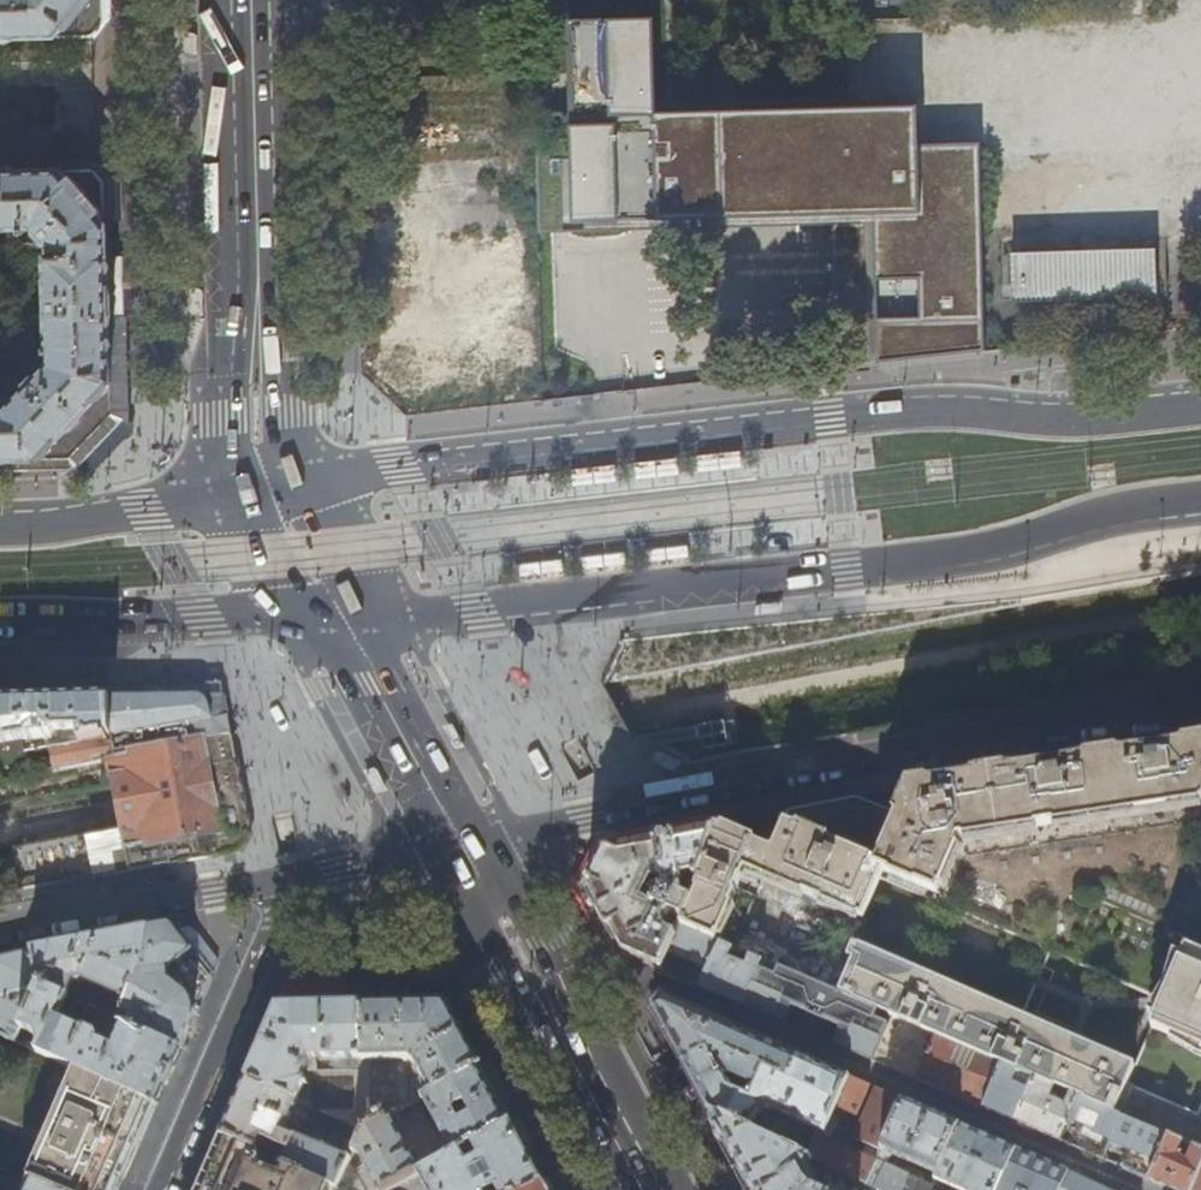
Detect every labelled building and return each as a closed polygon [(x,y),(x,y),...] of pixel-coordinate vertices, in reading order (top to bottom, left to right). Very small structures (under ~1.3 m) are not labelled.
[(2,42),(2,38),(92,35),(102,20),(101,0),(0,0),(0,42),(2,42)] [(982,143),(916,143),(916,106),(724,111),(722,23),(590,26),(593,179),(637,178),(638,217),(877,212),(880,322),(982,318),(982,143)] [(33,459),(69,458),(111,414),(110,373),(109,341),(106,179),(95,165),(5,169),(5,164),(0,164),(0,227),(23,227),(23,225),(32,225),(46,241),(46,254),(45,254),(48,352),(49,352),(49,362),(4,410),(1,407),(0,407),(0,460),(33,459)] [(1010,255),(1009,302),(1158,298),(1155,250),(1010,255)] [(633,460),(635,475),(679,470),(677,454),(633,460)] [(571,467),(572,482),(617,477),(615,462),(571,467)] [(688,541),(644,546),(646,564),(690,559),(688,541)] [(625,548),(581,553),(583,571),(627,566),(625,548)] [(563,556),(518,561),(520,579),(565,574),(563,556)] [(219,684),(108,686),(108,697),(164,696),(221,694),(219,684)] [(164,696),(108,697),(110,734),(210,716),(210,719),(227,716),(224,702),(223,696),(221,694),(164,696)] [(0,700),(0,756),(24,752),(22,740),(29,739),(34,739),(49,736),(49,733),(53,733),(53,730),(79,730),(79,739),(110,734),(108,697),(44,699),(0,700)] [(210,719),(51,748),(55,767),(108,757),(122,827),(127,849),(123,849),(128,866),(129,871),(240,852),(250,834),(248,823),(246,813),(236,760),(229,723),(227,716),(210,719)] [(936,901),(966,834),(1200,798),(1200,742),(1183,745),(1117,755),(1035,768),(962,779),(910,787),(897,817),(856,799),(829,805),(791,812),(774,851),(754,843),(755,840),(729,828),(722,825),(720,828),(716,827),(716,826),(714,826),(689,898),(679,924),(680,925),(712,939),(731,891),(729,890),(739,865),(860,917),(878,877),(936,901)] [(966,834),(936,901),(1067,958),(1092,899),(1185,940),(1200,904),(1200,798),(966,834)] [(613,838),(614,845),(703,828),(702,822),(613,838)] [(689,898),(714,826),(703,828),(614,845),(610,845),(589,891),(595,903),(615,939),(623,953),(660,969),(680,925),(679,924),(689,898)] [(1185,940),(1092,899),(1067,958),(1161,998),(1149,1028),(1200,1051),(1200,904),(1185,940)] [(615,939),(595,903),(589,907),(609,943),(615,939)] [(187,922),(171,926),(199,962),(211,952),(187,922)] [(712,939),(680,925),(660,969),(681,978),(699,986),(718,942),(712,939)] [(171,926),(149,930),(144,958),(117,1021),(123,1023),(180,1049),(197,1009),(211,977),(199,962),(171,926)] [(80,942),(32,950),(39,986),(66,998),(72,1000),(75,994),(68,992),(72,982),(82,982),(83,980),(113,994),(104,1015),(117,1021),(144,958),(149,930),(80,942)] [(732,948),(718,942),(699,986),(721,995),(744,1005),(763,961),(749,955),(745,966),(727,958),(732,948)] [(1197,1113),(1125,1083),(1133,1065),(850,942),(843,956),(851,960),(837,991),(874,1008),(879,1010),(890,1015),(914,1025),(936,1035),(1001,1063),(1035,1078),(1055,1087),(1071,1094),(1078,1097),(1122,1116),(1168,1136),(1182,1142),(1193,1147),(1200,1151),(1200,1104),(1197,1113)] [(0,958),(0,1035),(13,1041),(19,1027),(39,986),(32,950),(6,956),(0,958)] [(395,950),(377,950),(377,959),(395,959),(395,950)] [(780,968),(763,961),(744,1005),(766,1015),(784,1022),(791,1005),(807,1012),(805,1014),(822,1022),(823,1018),(839,1025),(832,1043),(852,1051),(871,1059),(890,1015),(879,1010),(873,1025),(861,1020),(864,1013),(870,1015),(874,1008),(837,991),(836,991),(831,1002),(829,1000),(828,998),(825,997),(823,997),(820,997),(823,992),(827,994),(829,989),(791,972),(785,985),(784,983),(783,981),(782,980),(781,979),(785,969),(780,967),(780,968)] [(66,998),(39,986),(19,1027),(38,1035),(40,1041),(36,1051),(76,1070),(156,1106),(165,1083),(180,1049),(123,1023),(113,1046),(97,1039),(97,1034),(59,1016),(66,998)] [(347,986),(293,987),(293,993),(293,1006),(347,1004),(347,986)] [(364,993),(364,1004),(431,1003),(430,992),(364,993)] [(282,994),(277,1006),(293,1006),(293,993),(282,994)] [(800,1055),(662,996),(652,1006),(680,1057),(684,1065),(708,1051),(725,1082),(733,1077),(744,1083),(739,1094),(752,1100),(765,1071),(789,1081),(800,1055)] [(481,1068),(445,1002),(431,1003),(364,1004),(361,1004),(363,1130),(389,1116),(421,1099),(481,1068)] [(293,1006),(277,1006),(245,1080),(309,1107),(363,1130),(361,1004),(347,1004),(293,1006)] [(1001,1063),(936,1035),(917,1079),(947,1092),(982,1107),(1001,1063)] [(725,1082),(708,1051),(684,1065),(706,1105),(710,1112),(758,1134),(760,1127),(752,1123),(756,1113),(768,1107),(817,1129),(804,1156),(813,1160),(834,1112),(838,1101),(849,1077),(800,1055),(789,1081),(765,1071),(752,1100),(739,1094),(728,1089),(725,1082)] [(1014,1121),(1035,1078),(1001,1063),(982,1107),(998,1114),(1014,1121)] [(511,1124),(481,1068),(421,1099),(452,1154),(511,1124)] [(76,1070),(29,1180),(32,1181),(53,1189),(119,1189),(139,1143),(156,1106),(76,1070)] [(869,1086),(849,1077),(838,1101),(845,1106),(850,1095),(862,1100),(869,1086)] [(1061,1141),(1078,1097),(1071,1094),(1066,1105),(1051,1098),(1055,1087),(1035,1078),(1014,1121),(1035,1130),(1061,1141)] [(336,1187),(354,1147),(345,1143),(340,1155),(285,1133),(289,1124),(294,1127),(298,1118),(303,1121),(309,1107),(245,1080),(234,1106),(221,1136),(336,1187)] [(840,1115),(834,1112),(813,1160),(868,1187),(904,1100),(884,1092),(877,1089),(856,1139),(860,1141),(856,1153),(829,1140),(840,1115)] [(1108,1143),(1122,1116),(1078,1097),(1061,1141),(1082,1150),(1100,1158),(1104,1152),(1108,1143)] [(904,1100),(868,1187),(874,1189),(931,1189),(933,1186),(886,1166),(891,1154),(938,1175),(960,1125),(934,1114),(904,1100)] [(813,1160),(804,1156),(758,1134),(710,1112),(752,1189),(874,1189),(868,1187),(813,1160)] [(363,1130),(354,1147),(336,1187),(342,1189),(385,1189),(419,1172),(420,1172),(389,1116),(363,1130)] [(1168,1136),(1122,1116),(1108,1143),(1129,1152),(1122,1167),(1133,1172),(1149,1179),(1168,1136)] [(419,1172),(428,1189),(529,1189),(543,1183),(511,1124),(452,1154),(420,1172),(419,1172)] [(960,1125),(938,1175),(933,1186),(941,1189),(943,1183),(961,1189),(996,1189),(1014,1148),(987,1137),(960,1125)] [(221,1136),(198,1189),(342,1189),(336,1187),(221,1136)] [(1193,1147),(1187,1163),(1179,1160),(1181,1155),(1177,1153),(1182,1142),(1168,1136),(1149,1179),(1163,1185),(1175,1189),(1191,1189),(1200,1167),(1200,1151),(1193,1147)] [(1014,1148),(996,1189),(1063,1189),(1070,1173),(1044,1161),(1014,1148)] [(1111,1156),(1104,1152),(1100,1158),(1108,1161),(1111,1156)] [(1191,1189),(1200,1189),(1200,1167),(1191,1189)] [(1099,1186),(1070,1173),(1063,1189),(1107,1189),(1099,1186)] [(32,1181),(28,1189),(53,1189),(32,1181)]
